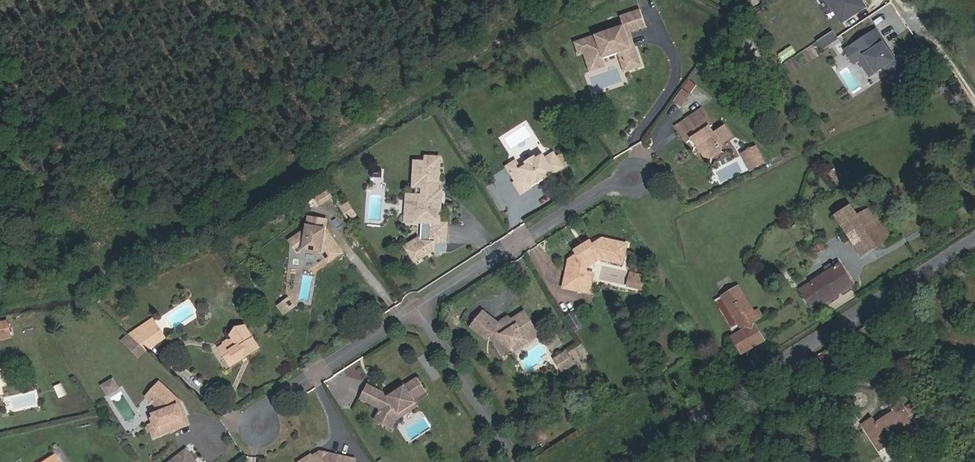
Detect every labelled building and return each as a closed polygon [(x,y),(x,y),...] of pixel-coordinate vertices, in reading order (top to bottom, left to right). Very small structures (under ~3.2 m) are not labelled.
[(861,0),(860,0),(858,1),(857,0),(824,0),(840,24),(865,7),(861,0)] [(632,48),(627,34),(631,33),(646,27),(640,9),(620,16),(623,26),(575,43),(578,52),(587,49),(593,66),(605,62),(604,58),(618,53),(622,52),(624,59),(620,60),(625,73),(639,68),(632,48)] [(896,58),(877,30),(845,50),(854,62),(859,59),(865,55),(876,72),(885,66),(892,77),(906,68),(898,57),(896,58)] [(823,48),(838,38),(834,31),(818,41),(823,48)] [(635,47),(631,33),(627,34),(632,48),(635,47)] [(783,61),(796,53),(792,47),(779,55),(783,61)] [(593,66),(587,49),(578,52),(579,56),(584,54),(590,72),(607,66),(605,62),(593,66)] [(876,72),(865,55),(859,59),(870,76),(876,72)] [(684,105),(692,93),(684,87),(675,99),(684,105)] [(715,135),(710,127),(712,126),(701,109),(676,126),(687,143),(691,140),(694,138),(699,145),(705,154),(722,143),(727,140),(721,130),(715,135)] [(699,145),(694,138),(691,140),(696,148),(699,145)] [(722,153),(724,146),(722,143),(705,154),(707,157),(713,159),(722,153)] [(754,160),(749,150),(742,154),(747,164),(754,160)] [(547,177),(562,167),(553,153),(546,158),(543,154),(537,159),(535,156),(525,163),(526,164),(521,168),(512,174),(517,181),(524,192),(538,183),(537,181),(546,175),(547,177)] [(440,223),(442,197),(438,197),(438,190),(440,158),(426,157),(426,162),(415,161),(414,187),(423,187),(423,196),(416,195),(415,222),(431,223),(431,242),(421,242),(408,250),(415,262),(435,250),(435,242),(445,243),(447,224),(440,223)] [(764,162),(761,157),(754,160),(757,166),(764,162)] [(750,169),(757,166),(754,160),(747,164),(750,169)] [(521,168),(516,161),(508,166),(512,174),(521,168)] [(843,175),(835,167),(829,173),(836,181),(843,175)] [(547,177),(546,175),(537,181),(538,183),(539,184),(548,178),(547,177)] [(524,192),(517,181),(514,183),(521,194),(524,192)] [(331,194),(326,187),(315,195),(320,203),(331,194)] [(356,216),(348,203),(341,208),(349,220),(356,216)] [(890,238),(872,208),(857,216),(851,207),(836,216),(855,246),(869,237),(876,247),(890,238)] [(337,249),(325,229),(327,220),(309,217),(307,227),(290,241),(297,250),(304,246),(322,249),(327,256),(337,249)] [(862,256),(876,247),(869,237),(855,246),(862,256)] [(408,250),(421,242),(419,238),(406,246),(408,250)] [(581,291),(585,272),(586,267),(600,259),(623,264),(627,244),(602,239),(594,244),(592,241),(575,251),(577,254),(570,259),(564,288),(581,291)] [(825,249),(822,243),(817,245),(821,252),(825,249)] [(821,252),(817,245),(813,247),(816,254),(821,252)] [(328,263),(341,254),(337,249),(327,256),(322,249),(304,246),(297,250),(299,253),(304,249),(321,252),(328,263)] [(814,310),(853,284),(840,264),(836,267),(833,263),(825,268),(828,272),(801,289),(814,310)] [(589,293),(593,273),(585,272),(581,291),(589,293)] [(642,289),(644,281),(629,278),(627,286),(642,289)] [(762,316),(758,310),(754,313),(739,286),(722,296),(737,321),(730,326),(727,327),(732,337),(742,330),(741,329),(752,322),(762,316)] [(737,321),(722,296),(715,300),(730,326),(737,321)] [(294,307),(288,299),(286,301),(292,309),(294,307)] [(292,309),(286,301),(279,306),(285,314),(292,309)] [(528,341),(524,335),(535,327),(525,312),(510,321),(506,318),(499,324),(484,312),(472,326),(487,339),(490,336),(503,355),(512,349),(513,351),(528,341)] [(165,338),(153,320),(138,329),(141,334),(148,330),(157,343),(165,338)] [(8,321),(0,323),(0,338),(11,336),(8,321)] [(764,340),(752,322),(741,329),(742,330),(732,337),(742,353),(764,340)] [(259,348),(245,326),(236,328),(232,334),(234,339),(230,341),(227,341),(224,343),(222,346),(220,348),(230,365),(245,355),(246,357),(259,348)] [(528,341),(539,334),(535,327),(524,335),(528,341)] [(157,343),(148,330),(141,334),(138,329),(129,334),(146,350),(157,343)] [(126,344),(133,338),(128,334),(122,340),(126,344)] [(135,352),(141,346),(133,338),(126,344),(135,352)] [(139,357),(145,350),(141,346),(135,352),(139,357)] [(573,364),(566,352),(555,359),(562,371),(573,364)] [(416,402),(414,399),(426,391),(417,377),(404,385),(403,384),(387,394),(368,384),(360,399),(380,408),(375,418),(389,425),(393,415),(405,405),(406,408),(416,402)] [(119,388),(113,380),(103,386),(108,395),(119,388)] [(152,401),(165,387),(160,383),(147,397),(152,401)] [(64,391),(61,386),(56,388),(59,394),(64,391)] [(183,417),(178,405),(181,402),(165,387),(152,401),(162,411),(153,414),(156,423),(150,425),(154,437),(175,429),(172,421),(183,417)] [(416,402),(428,394),(426,391),(414,399),(416,402)] [(873,425),(882,439),(896,430),(899,436),(907,431),(915,444),(924,438),(899,399),(890,405),(894,411),(873,425)] [(189,424),(181,402),(178,405),(183,417),(172,421),(175,429),(189,424)] [(408,411),(417,405),(416,402),(406,408),(408,411)] [(392,429),(397,417),(406,408),(405,405),(393,415),(389,425),(375,418),(374,420),(392,429)] [(867,428),(879,449),(899,436),(896,430),(882,439),(873,425),(867,428)] [(186,450),(171,461),(196,461),(186,450)] [(355,460),(329,454),(328,456),(322,455),(320,452),(313,456),(312,455),(301,461),(355,461),(355,460)]
